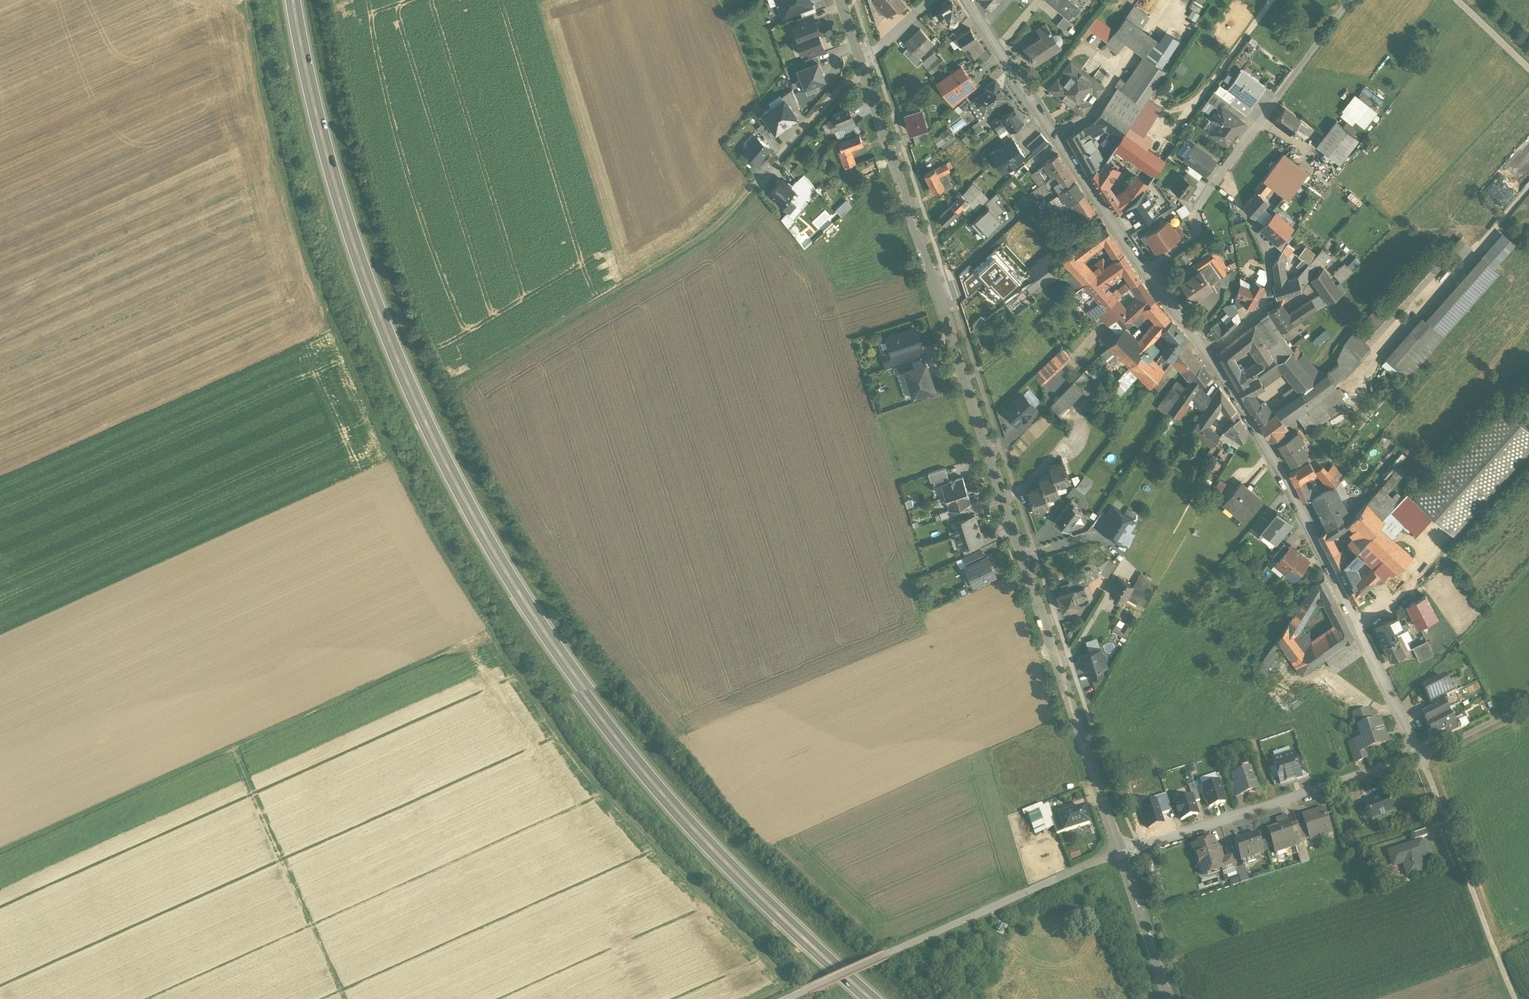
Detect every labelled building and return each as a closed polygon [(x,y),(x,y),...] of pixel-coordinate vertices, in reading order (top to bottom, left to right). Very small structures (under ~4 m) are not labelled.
[(771,6),(778,3),(783,17),(800,11),(812,6),(811,4),(810,0),(768,0),(771,6)] [(872,11),(878,6),(881,3),(879,0),(868,0),(872,11)] [(900,0),(879,0),(881,3),(878,6),(886,16),(887,17),(895,9),(898,11),(905,5),(900,0)] [(991,9),(998,0),(981,0),(991,9)] [(1057,5),(1054,8),(1068,19),(1072,14),(1074,16),(1081,8),(1071,0),(1051,0),(1057,5)] [(952,3),(940,11),(943,16),(948,24),(961,16),(952,3)] [(811,4),(812,6),(800,11),(802,16),(812,13),(816,11),(813,4),(811,4)] [(886,16),(878,6),(872,11),(876,24),(886,16)] [(1107,42),(1105,44),(1117,53),(1125,42),(1143,56),(1144,56),(1156,40),(1141,29),(1149,17),(1134,6),(1115,31),(1107,42)] [(940,11),(932,16),(935,21),(943,16),(940,11)] [(802,16),(797,19),(799,24),(814,18),(812,13),(802,16)] [(1115,31),(1096,17),(1088,28),(1107,42),(1115,31)] [(799,24),(793,26),(798,39),(817,32),(818,32),(819,32),(814,18),(799,24)] [(1052,34),(1046,23),(1036,30),(1041,37),(1023,48),(1034,65),(1061,47),(1059,44),(1061,42),(1062,40),(1062,38),(1061,35),(1059,34),(1057,33),(1055,33),(1052,34)] [(920,29),(905,43),(909,47),(918,57),(933,43),(920,29)] [(970,29),(957,37),(964,49),(971,44),(977,40),(970,29)] [(1156,40),(1144,56),(1161,67),(1180,41),(1166,31),(1159,42),(1156,40)] [(817,32),(798,39),(796,40),(801,53),(807,51),(822,45),(818,32),(817,32)] [(953,32),(944,40),(948,46),(957,37),(953,32)] [(971,44),(964,49),(971,59),(978,55),(971,44)] [(822,45),(807,51),(809,57),(817,54),(824,51),(822,45)] [(918,57),(909,47),(903,52),(916,66),(922,61),(918,57)] [(809,57),(805,58),(808,65),(818,61),(818,62),(820,61),(817,54),(809,57)] [(1126,82),(1121,90),(1142,104),(1146,98),(1165,70),(1161,67),(1144,56),(1143,56),(1126,82)] [(938,59),(927,68),(931,74),(942,64),(938,59)] [(808,65),(797,69),(804,87),(816,83),(825,80),(818,62),(818,61),(808,65)] [(1087,74),(1070,61),(1064,70),(1071,76),(1064,84),(1057,78),(1049,89),(1066,102),(1087,74)] [(961,67),(955,71),(953,70),(949,73),(949,76),(938,84),(941,83),(950,97),(948,98),(948,99),(953,96),(968,85),(972,83),(961,67)] [(1264,86),(1242,70),(1228,89),(1242,100),(1250,105),(1264,86)] [(1087,74),(1066,102),(1083,114),(1091,103),(1084,98),(1090,90),(1097,95),(1104,86),(1087,74)] [(1126,82),(1120,78),(1115,86),(1117,87),(1121,90),(1126,82)] [(989,90),(983,95),(983,94),(974,100),(984,114),(1007,98),(995,81),(986,87),(989,90)] [(816,83),(804,87),(807,94),(818,90),(816,83)] [(968,85),(953,96),(959,104),(966,97),(972,91),(968,85)] [(1121,90),(1117,87),(1105,105),(1131,122),(1143,104),(1142,104),(1121,90)] [(790,89),(782,95),(792,109),(797,104),(790,89)] [(1230,103),(1213,91),(1207,101),(1218,109),(1220,106),(1226,110),(1230,103)] [(1354,94),(1342,110),(1365,127),(1377,111),(1354,94)] [(774,131),(796,115),(792,109),(782,95),(760,110),(769,123),(774,131)] [(959,104),(957,105),(962,110),(969,104),(971,102),(966,97),(959,104)] [(1160,108),(1146,98),(1142,104),(1143,104),(1156,113),(1160,108)] [(984,114),(974,100),(972,102),(971,102),(969,104),(980,120),(985,117),(984,114)] [(1250,105),(1242,100),(1236,108),(1246,115),(1252,106),(1250,105)] [(1156,113),(1143,104),(1131,122),(1130,124),(1143,133),(1157,113),(1156,113)] [(1131,122),(1105,105),(1094,121),(1106,129),(1110,131),(1107,135),(1117,142),(1130,124),(1131,122)] [(848,106),(833,112),(836,118),(838,123),(839,123),(853,118),(848,106)] [(1226,110),(1220,106),(1218,109),(1214,115),(1221,120),(1212,133),(1227,144),(1234,134),(1233,133),(1242,122),(1226,110)] [(1013,108),(1000,117),(1005,124),(996,130),(1001,137),(1023,122),(1013,108)] [(1300,119),(1284,108),(1275,122),(1290,133),(1295,126),(1300,119)] [(921,110),(905,115),(910,131),(911,131),(926,126),(921,110)] [(1000,117),(992,123),(996,130),(1005,124),(1000,117)] [(836,118),(829,121),(833,130),(840,127),(839,123),(838,123),(836,118)] [(1309,127),(1300,119),(1295,126),(1305,133),(1309,127)] [(1106,129),(1094,121),(1093,122),(1085,127),(1091,138),(1106,129)] [(1336,121),(1316,146),(1338,163),(1358,139),(1336,121)] [(774,131),(769,123),(764,126),(771,136),(776,133),(774,131)] [(1117,142),(1105,159),(1117,168),(1128,154),(1134,159),(1144,146),(1150,138),(1143,133),(1130,124),(1117,142)] [(916,144),(928,132),(926,126),(911,131),(916,144)] [(1091,138),(1085,127),(1068,137),(1090,176),(1098,170),(1096,168),(1105,160),(1097,146),(1098,144),(1096,139),(1092,139),(1091,138)] [(740,148),(756,162),(770,147),(753,133),(740,148)] [(859,134),(838,142),(841,149),(841,150),(850,147),(862,143),(859,134)] [(935,139),(939,146),(946,142),(942,134),(935,139)] [(1040,134),(1027,146),(1035,155),(1049,143),(1040,134)] [(1013,139),(991,154),(994,159),(995,162),(996,163),(997,165),(999,167),(999,166),(1002,171),(1007,168),(1007,169),(1010,168),(1012,167),(1014,165),(1016,163),(1016,162),(1024,157),(1013,139)] [(1164,161),(1144,146),(1134,159),(1155,173),(1164,161)] [(1215,161),(1194,146),(1185,159),(1192,164),(1203,173),(1205,174),(1215,161)] [(850,147),(841,150),(841,149),(839,150),(845,166),(855,162),(850,147)] [(1058,154),(1043,164),(1044,166),(1052,178),(1055,175),(1054,172),(1064,165),(1058,154)] [(1307,174),(1282,154),(1263,179),(1271,185),(1283,195),(1288,198),(1307,174)] [(1117,168),(1105,159),(1105,160),(1096,168),(1098,170),(1090,176),(1105,198),(1112,193),(1106,185),(1111,179),(1110,179),(1117,168)] [(946,163),(935,169),(944,187),(943,187),(945,190),(952,186),(945,173),(950,171),(946,163)] [(1203,173),(1192,164),(1187,171),(1199,179),(1203,173)] [(1064,165),(1054,172),(1055,175),(1059,180),(1065,188),(1075,181),(1064,165)] [(1052,178),(1044,166),(1038,170),(1046,182),(1052,178)] [(935,169),(924,174),(934,192),(943,187),(944,187),(935,169)] [(1038,170),(1031,175),(1039,187),(1046,182),(1038,170)] [(1199,179),(1187,171),(1184,176),(1195,184),(1199,179)] [(1184,176),(1180,173),(1170,187),(1186,199),(1197,185),(1195,184),(1184,176)] [(807,197),(815,188),(804,174),(797,180),(796,179),(792,185),(807,197)] [(1138,178),(1129,192),(1117,200),(1123,209),(1136,200),(1144,190),(1148,184),(1138,178)] [(781,179),(769,192),(782,204),(783,204),(789,197),(794,190),(790,187),(786,183),(781,179)] [(1263,179),(1255,189),(1257,191),(1263,195),(1267,190),(1271,185),(1263,179)] [(1059,180),(1054,184),(1059,192),(1065,188),(1059,180)] [(1075,181),(1065,188),(1059,192),(1069,206),(1073,202),(1083,195),(1075,181)] [(988,198),(972,182),(965,191),(961,195),(968,202),(975,210),(988,198)] [(807,197),(792,185),(790,187),(794,190),(789,197),(795,202),(799,207),(807,197)] [(1123,209),(1136,227),(1158,212),(1144,190),(1136,200),(1123,209)] [(1267,190),(1263,195),(1266,199),(1271,193),(1267,190)] [(1257,191),(1243,207),(1255,217),(1269,201),(1266,199),(1263,195),(1257,191)] [(989,207),(998,216),(1004,210),(996,201),(1001,197),(996,193),(985,203),(988,207),(989,207)] [(1117,200),(1112,193),(1105,198),(1116,214),(1123,209),(1117,200)] [(961,195),(939,217),(946,224),(968,202),(961,195)] [(1083,195),(1073,202),(1079,211),(1084,219),(1095,211),(1084,195),(1083,195)] [(795,202),(789,197),(783,204),(789,209),(795,202)] [(842,215),(853,205),(847,199),(837,208),(842,215)] [(1050,206),(1044,201),(1038,206),(1050,219),(1056,215),(1057,214),(1050,206)] [(1062,211),(1055,202),(1050,206),(1057,214),(1062,211)] [(1057,214),(1056,215),(1061,222),(1070,217),(1072,217),(1079,211),(1073,202),(1069,206),(1062,211),(1057,214)] [(1186,204),(1178,209),(1183,217),(1191,212),(1186,204)] [(989,207),(988,207),(971,223),(985,239),(997,229),(995,227),(1002,221),(998,216),(989,207)] [(796,221),(786,212),(781,218),(789,228),(796,221)] [(1275,212),(1261,228),(1278,242),(1287,232),(1292,227),(1275,212)] [(1168,221),(1146,235),(1151,243),(1157,252),(1178,238),(1178,237),(1173,229),(1168,221)] [(1178,226),(1173,229),(1178,237),(1178,238),(1183,234),(1178,226)] [(1106,228),(1087,241),(1094,250),(1104,243),(1112,255),(1119,249),(1106,228)] [(1292,237),(1287,232),(1278,242),(1275,245),(1282,251),(1287,243),(1292,237)] [(1146,235),(1141,238),(1146,247),(1151,243),(1146,235)] [(1087,241),(1074,252),(1081,260),(1094,250),(1087,241)] [(1470,249),(1459,241),(1450,253),(1461,261),(1470,249)] [(1151,243),(1146,247),(1152,255),(1157,252),(1151,243)] [(1282,251),(1278,256),(1279,257),(1282,262),(1286,257),(1294,248),(1287,243),(1282,251)] [(1315,257),(1304,248),(1298,257),(1303,260),(1309,264),(1315,257)] [(1119,249),(1112,255),(1116,261),(1123,255),(1119,249)] [(1315,257),(1309,264),(1315,269),(1319,272),(1323,268),(1322,267),(1332,257),(1322,249),(1315,257)] [(1029,271),(1036,280),(1053,267),(1062,260),(1052,250),(1029,271)] [(994,252),(974,270),(973,271),(983,282),(987,286),(984,288),(998,302),(1002,298),(1003,299),(1022,282),(1010,270),(1013,268),(1005,260),(1003,262),(994,252)] [(1081,260),(1074,252),(1062,261),(1070,270),(1084,285),(1095,277),(1089,270),(1081,260)] [(1431,257),(1427,252),(1419,260),(1431,271),(1435,274),(1443,263),(1434,254),(1431,257)] [(1211,254),(1195,265),(1199,270),(1210,285),(1211,285),(1211,286),(1218,281),(1217,280),(1218,280),(1226,274),(1211,254)] [(1112,255),(1089,270),(1095,277),(1116,261),(1112,255)] [(1116,261),(1095,277),(1104,286),(1108,284),(1109,284),(1109,283),(1123,272),(1129,281),(1137,275),(1123,255),(1116,261)] [(1279,257),(1273,265),(1275,274),(1284,272),(1283,262),(1282,262),(1279,257)] [(1481,257),(1424,322),(1442,337),(1499,272),(1481,257)] [(1350,258),(1334,273),(1341,283),(1358,266),(1350,258)] [(1303,260),(1298,267),(1305,269),(1309,264),(1303,260)] [(1419,260),(1354,332),(1366,342),(1431,271),(1419,260)] [(1305,269),(1297,278),(1298,278),(1301,291),(1315,269),(1309,264),(1305,269)] [(974,270),(970,265),(961,274),(968,296),(983,282),(973,271),(974,270)] [(1195,266),(1187,272),(1190,276),(1198,270),(1195,266)] [(1036,280),(1027,287),(1033,296),(1060,276),(1053,267),(1036,280)] [(1336,286),(1323,268),(1319,272),(1311,279),(1328,303),(1341,294),(1336,286)] [(1190,277),(1182,283),(1184,286),(1194,299),(1211,286),(1210,285),(1199,270),(1190,277)] [(1266,280),(1265,271),(1259,270),(1257,273),(1259,274),(1259,276),(1255,282),(1264,287),(1266,280)] [(1178,278),(1182,283),(1190,277),(1190,276),(1187,272),(1178,278)] [(1287,281),(1284,272),(1275,274),(1277,284),(1273,286),(1277,299),(1283,297),(1301,291),(1298,278),(1297,278),(1287,281)] [(1226,274),(1218,280),(1223,287),(1228,287),(1230,273),(1226,274)] [(1137,275),(1129,281),(1133,286),(1140,280),(1137,275)] [(1104,286),(1095,277),(1084,285),(1093,295),(1100,303),(1105,309),(1116,300),(1111,294),(1104,286)] [(1253,286),(1240,279),(1240,286),(1250,291),(1253,286)] [(1154,301),(1140,280),(1133,286),(1141,298),(1139,300),(1128,311),(1134,320),(1147,307),(1154,301)] [(1129,281),(1117,291),(1121,296),(1133,286),(1129,281)] [(1246,299),(1243,304),(1244,305),(1252,309),(1264,287),(1255,282),(1253,286),(1250,291),(1246,299)] [(1340,283),(1336,286),(1341,294),(1345,291),(1340,283)] [(1084,285),(1076,292),(1085,301),(1093,295),(1084,285)] [(1250,291),(1240,286),(1237,296),(1246,299),(1250,291)] [(1116,290),(1111,294),(1116,300),(1119,298),(1121,296),(1117,291),(1116,290)] [(1246,299),(1237,296),(1236,297),(1235,304),(1234,305),(1235,305),(1237,310),(1244,305),(1243,304),(1246,299)] [(1128,311),(1122,305),(1123,303),(1121,300),(1119,298),(1116,300),(1123,313),(1125,315),(1128,311)] [(1105,309),(1099,314),(1109,326),(1115,320),(1123,313),(1116,300),(1105,309)] [(1311,300),(1288,316),(1293,324),(1317,309),(1311,300)] [(1147,307),(1134,320),(1140,326),(1149,316),(1159,307),(1154,301),(1147,307)] [(1100,303),(1088,314),(1093,320),(1099,314),(1105,309),(1100,303)] [(1234,305),(1227,307),(1225,307),(1224,309),(1232,319),(1237,325),(1240,322),(1237,310),(1235,305),(1234,305)] [(1288,316),(1280,305),(1269,312),(1282,332),(1293,324),(1288,316)] [(1157,324),(1138,346),(1144,351),(1151,343),(1151,342),(1163,331),(1172,322),(1159,307),(1149,316),(1157,324)] [(1123,313),(1115,320),(1123,329),(1134,320),(1128,311),(1125,315),(1123,313)] [(1219,322),(1217,324),(1210,331),(1219,341),(1237,325),(1232,319),(1225,325),(1223,322),(1221,324),(1219,322)] [(1424,322),(1420,319),(1387,358),(1407,376),(1442,337),(1424,322)] [(1163,353),(1172,360),(1184,343),(1187,340),(1172,322),(1163,331),(1172,342),(1163,353)] [(1255,326),(1219,355),(1228,370),(1236,366),(1233,360),(1249,348),(1251,348),(1260,362),(1263,366),(1274,358),(1268,348),(1263,341),(1264,341),(1255,326)] [(914,327),(886,337),(890,348),(892,357),(903,353),(917,349),(921,347),(914,327)] [(1320,344),(1332,334),(1328,329),(1316,339),(1320,344)] [(1138,346),(1123,331),(1108,347),(1129,368),(1144,351),(1138,346)] [(1344,345),(1337,359),(1339,364),(1327,373),(1336,387),(1361,361),(1370,346),(1366,342),(1354,332),(1344,345)] [(1281,340),(1268,348),(1274,358),(1277,363),(1291,352),(1292,350),(1284,340),(1281,340)] [(1158,349),(1151,342),(1151,343),(1144,351),(1150,358),(1158,349)] [(1202,364),(1184,343),(1172,360),(1173,361),(1180,369),(1190,381),(1191,379),(1202,364)] [(1129,368),(1108,347),(1101,354),(1110,363),(1110,362),(1115,367),(1123,374),(1129,368)] [(1303,355),(1296,347),(1292,350),(1291,352),(1297,360),(1303,355)] [(903,353),(892,357),(890,348),(881,351),(887,368),(893,366),(906,362),(903,353)] [(917,349),(903,353),(906,362),(910,360),(920,357),(917,349)] [(1062,349),(1034,376),(1042,384),(1070,358),(1062,349)] [(1150,358),(1144,351),(1129,368),(1150,388),(1151,387),(1164,371),(1150,358)] [(1291,352),(1277,363),(1280,367),(1301,393),(1301,392),(1315,382),(1297,360),(1291,352)] [(1323,376),(1305,354),(1303,355),(1297,360),(1315,382),(1323,376)] [(920,357),(910,360),(912,366),(922,363),(920,357)] [(1260,369),(1255,372),(1258,377),(1259,379),(1263,387),(1268,384),(1265,379),(1280,367),(1277,363),(1274,358),(1263,366),(1260,369)] [(906,362),(893,366),(895,372),(904,369),(912,366),(910,360),(906,362)] [(1164,371),(1151,387),(1158,393),(1180,369),(1173,361),(1164,371)] [(932,382),(925,362),(922,363),(912,366),(904,369),(912,395),(930,390),(934,388),(932,382)] [(1202,364),(1191,379),(1192,380),(1188,387),(1195,391),(1198,387),(1211,377),(1202,364)] [(1256,364),(1241,373),(1236,366),(1228,370),(1239,389),(1258,377),(1255,372),(1260,369),(1256,365),(1256,364)] [(1115,367),(1109,374),(1117,381),(1123,374),(1115,367)] [(1083,373),(1074,382),(1080,388),(1089,379),(1083,373)] [(1315,382),(1301,392),(1308,402),(1294,413),(1305,428),(1347,404),(1336,387),(1327,373),(1323,376),(1315,382)] [(944,379),(932,382),(934,388),(930,390),(932,395),(947,390),(944,379)] [(1259,379),(1238,391),(1243,399),(1252,393),(1263,387),(1259,379)] [(1177,381),(1157,409),(1167,416),(1179,399),(1187,388),(1177,381)] [(1074,382),(1050,407),(1058,415),(1059,416),(1083,391),(1083,390),(1082,390),(1080,388),(1074,382)] [(1187,388),(1179,399),(1186,404),(1191,397),(1195,391),(1188,387),(1187,388)] [(1235,411),(1219,389),(1205,410),(1215,416),(1220,408),(1225,416),(1235,411)] [(1203,397),(1195,391),(1191,397),(1197,401),(1196,403),(1198,404),(1197,406),(1203,410),(1210,399),(1204,395),(1203,397)] [(1301,393),(1276,412),(1283,421),(1294,413),(1308,402),(1301,392),(1301,393)] [(1023,393),(1004,410),(1016,423),(1022,418),(1023,419),(1030,413),(1029,411),(1034,406),(1023,393)] [(1252,393),(1243,399),(1247,406),(1252,413),(1260,407),(1252,393)] [(1179,399),(1170,413),(1179,419),(1189,406),(1186,404),(1179,399)] [(1412,497),(1453,533),(1528,447),(1528,427),(1499,400),(1412,497)] [(1260,407),(1252,413),(1260,425),(1273,415),(1265,404),(1260,407)] [(1205,410),(1197,422),(1206,428),(1215,416),(1205,410)] [(1260,425),(1259,426),(1270,441),(1278,436),(1276,433),(1286,426),(1283,421),(1276,412),(1273,415),(1260,425)] [(1239,418),(1231,423),(1224,432),(1236,439),(1239,435),(1240,435),(1240,434),(1238,431),(1245,427),(1239,418)] [(1206,428),(1197,422),(1191,431),(1213,446),(1219,438),(1206,428)] [(1245,427),(1238,431),(1240,434),(1240,435),(1239,435),(1236,439),(1241,443),(1248,432),(1245,427)] [(1298,432),(1278,445),(1291,465),(1296,462),(1307,454),(1308,454),(1307,453),(1305,454),(1298,443),(1303,440),(1298,432)] [(1307,454),(1296,462),(1300,467),(1309,462),(1310,460),(1307,454)] [(1063,462),(1049,466),(1052,474),(1056,487),(1057,487),(1070,483),(1063,462)] [(1300,467),(1290,474),(1289,475),(1295,484),(1298,493),(1306,489),(1303,481),(1302,479),(1315,471),(1315,470),(1309,462),(1300,467)] [(1326,470),(1322,465),(1315,470),(1315,471),(1325,482),(1331,487),(1333,485),(1343,475),(1332,465),(1326,470)] [(1403,473),(1397,467),(1391,474),(1398,479),(1403,473)] [(933,480),(947,475),(945,468),(928,474),(930,480),(933,480)] [(1052,474),(1039,478),(1041,486),(1042,486),(1046,499),(1059,495),(1057,487),(1056,487),(1052,474)] [(1391,474),(1366,502),(1382,518),(1390,510),(1389,510),(1395,504),(1391,499),(1385,493),(1398,479),(1391,474)] [(949,480),(947,475),(933,480),(934,485),(940,484),(940,483),(949,480)] [(949,480),(940,483),(940,484),(944,496),(945,496),(966,489),(962,476),(949,480)] [(1086,476),(1077,486),(1086,493),(1094,482),(1086,476)] [(1262,499),(1241,482),(1223,503),(1244,521),(1262,499)] [(1306,489),(1298,493),(1302,502),(1311,498),(1312,497),(1320,493),(1316,485),(1306,489)] [(1336,502),(1341,500),(1333,485),(1331,487),(1331,488),(1321,493),(1320,493),(1312,497),(1318,509),(1335,501),(1336,502)] [(1041,486),(1028,490),(1035,511),(1049,507),(1046,499),(1042,486),(1041,486)] [(966,489),(945,496),(949,509),(961,505),(970,502),(966,489)] [(1401,498),(1396,492),(1391,499),(1395,504),(1401,498)] [(1395,504),(1389,510),(1390,510),(1396,516),(1412,500),(1405,494),(1395,504)] [(1071,499),(1055,520),(1067,530),(1081,512),(1075,507),(1077,504),(1071,499)] [(1335,501),(1318,509),(1325,522),(1335,515),(1346,509),(1341,500),(1336,502),(1335,501)] [(1366,502),(1355,514),(1356,515),(1351,520),(1357,526),(1352,531),(1352,532),(1353,537),(1348,543),(1355,551),(1379,526),(1384,521),(1382,518),(1366,502)] [(961,505),(949,509),(939,512),(941,518),(955,513),(963,511),(961,505)] [(1107,514),(1099,526),(1100,527),(1111,533),(1124,513),(1112,506),(1107,514)] [(963,511),(955,513),(957,519),(970,515),(968,509),(963,511)] [(1390,510),(1382,518),(1384,521),(1379,526),(1391,537),(1404,523),(1396,516),(1390,510)] [(1101,511),(1092,523),(1100,527),(1099,526),(1107,514),(1101,511)] [(1292,525),(1276,512),(1268,522),(1260,531),(1264,534),(1276,544),(1292,525)] [(1135,520),(1124,513),(1111,533),(1122,540),(1123,541),(1130,529),(1131,528),(1135,520)] [(957,519),(952,521),(956,534),(978,527),(974,514),(970,515),(957,519)] [(1261,516),(1249,530),(1260,539),(1264,534),(1260,531),(1268,522),(1261,516)] [(1326,529),(1318,534),(1330,558),(1338,553),(1330,537),(1345,526),(1340,519),(1326,529)] [(1356,585),(1346,590),(1353,603),(1363,598),(1361,594),(1379,576),(1382,579),(1393,568),(1397,571),(1412,556),(1391,537),(1379,526),(1355,551),(1350,556),(1357,562),(1362,556),(1374,568),(1356,585)] [(978,527),(956,534),(960,547),(966,545),(978,541),(982,539),(978,527)] [(1136,532),(1130,529),(1123,541),(1122,540),(1122,541),(1129,545),(1136,532)] [(978,541),(966,545),(968,553),(979,548),(980,547),(978,541)] [(1284,544),(1273,558),(1277,562),(1289,548),(1284,544)] [(1277,562),(1276,564),(1285,571),(1300,553),(1297,550),(1296,552),(1290,547),(1289,548),(1277,562)] [(968,553),(963,555),(967,564),(983,557),(979,548),(968,553)] [(1338,553),(1330,558),(1336,570),(1346,560),(1341,550),(1338,553)] [(1300,553),(1285,571),(1294,579),(1308,562),(1302,557),(1304,556),(1300,553)] [(967,564),(966,565),(974,583),(994,574),(986,556),(983,557),(967,564)] [(1350,556),(1346,560),(1336,570),(1346,590),(1356,585),(1352,580),(1350,575),(1354,570),(1352,568),(1357,562),(1350,556)] [(1107,557),(1100,571),(1109,576),(1117,562),(1107,557)] [(1101,568),(1095,560),(1091,563),(1096,571),(1101,568)] [(1089,561),(1077,569),(1080,574),(1075,577),(1077,587),(1084,585),(1088,584),(1087,582),(1098,574),(1096,571),(1091,563),(1089,561)] [(1077,569),(1068,576),(1070,581),(1061,584),(1063,592),(1073,588),(1073,589),(1077,587),(1075,577),(1080,574),(1077,569)] [(1141,572),(1133,585),(1144,591),(1150,580),(1141,572)] [(1335,597),(1324,576),(1315,581),(1322,594),(1331,609),(1339,605),(1335,597)] [(1118,577),(1109,592),(1124,600),(1128,594),(1138,600),(1144,591),(1133,585),(1118,577)] [(1315,581),(1304,598),(1313,604),(1317,598),(1322,594),(1315,581)] [(1088,584),(1084,585),(1089,601),(1092,596),(1088,584)] [(1077,587),(1073,589),(1078,605),(1089,601),(1084,585),(1077,587)] [(1063,592),(1057,594),(1062,610),(1075,606),(1079,605),(1078,605),(1073,589),(1073,588),(1063,592)] [(1425,595),(1406,604),(1410,612),(1418,627),(1437,617),(1425,595)] [(1304,598),(1277,641),(1278,641),(1285,651),(1287,654),(1308,636),(1301,626),(1313,604),(1304,598)] [(1406,604),(1396,610),(1400,617),(1410,612),(1406,604)] [(1339,605),(1331,609),(1338,624),(1346,619),(1339,605)] [(1404,630),(1398,617),(1390,621),(1396,634),(1404,630)] [(1119,619),(1114,632),(1127,637),(1132,624),(1119,619)] [(1338,624),(1312,642),(1323,658),(1325,657),(1354,636),(1346,619),(1338,624)] [(1390,621),(1375,628),(1383,643),(1397,636),(1401,634),(1397,636),(1396,634),(1390,621)] [(1408,649),(1401,634),(1397,636),(1405,651),(1408,649)] [(1308,636),(1287,654),(1292,660),(1312,642),(1308,636)] [(1354,636),(1325,657),(1334,670),(1361,650),(1354,636)] [(1397,636),(1383,643),(1390,658),(1405,651),(1397,636)] [(1099,637),(1087,639),(1089,649),(1101,647),(1099,637)] [(1426,639),(1412,646),(1419,660),(1433,653),(1426,639)] [(1278,641),(1254,675),(1261,685),(1285,651),(1278,641)] [(1312,642),(1292,660),(1302,674),(1323,658),(1312,642)] [(1100,648),(1080,655),(1085,672),(1089,671),(1100,667),(1106,666),(1104,661),(1106,658),(1105,654),(1102,653),(1100,648)] [(1100,667),(1089,671),(1091,678),(1102,674),(1100,667)] [(1102,674),(1091,678),(1095,691),(1104,678),(1102,674)] [(1444,678),(1423,688),(1428,699),(1440,693),(1449,688),(1446,683),(1444,678)] [(1449,688),(1440,693),(1442,699),(1444,698),(1455,692),(1452,686),(1449,688)] [(1442,699),(1431,704),(1434,710),(1444,705),(1444,706),(1447,704),(1444,698),(1442,699)] [(1444,705),(1434,710),(1423,715),(1428,726),(1449,715),(1446,710),(1444,706),(1444,705)] [(1368,710),(1353,715),(1358,729),(1372,724),(1368,710)] [(1449,715),(1428,726),(1433,736),(1444,730),(1454,725),(1453,725),(1451,720),(1449,715)] [(1372,724),(1358,729),(1361,740),(1350,744),(1352,751),(1362,748),(1363,751),(1387,743),(1380,722),(1372,724)] [(1457,723),(1453,725),(1454,725),(1444,730),(1447,736),(1460,729),(1457,723)] [(1362,748),(1352,751),(1356,762),(1366,759),(1363,751),(1362,748)] [(1293,754),(1273,761),(1281,784),(1297,779),(1298,779),(1294,767),(1297,766),(1295,762),(1293,754)] [(1303,759),(1295,762),(1297,766),(1294,767),(1298,779),(1297,779),(1297,780),(1308,776),(1303,759)] [(1242,771),(1231,775),(1233,783),(1238,782),(1242,795),(1257,790),(1250,768),(1242,771)] [(1222,773),(1216,775),(1218,782),(1221,788),(1226,787),(1222,773)] [(1218,782),(1202,787),(1204,793),(1203,794),(1206,802),(1207,801),(1209,807),(1225,802),(1221,788),(1218,782)] [(1233,783),(1231,784),(1235,797),(1242,795),(1238,782),(1233,783)] [(1199,801),(1194,784),(1188,786),(1192,796),(1194,803),(1199,801)] [(1347,793),(1335,797),(1340,810),(1352,805),(1347,793)] [(1159,816),(1171,812),(1166,795),(1154,799),(1155,802),(1159,816)] [(1192,796),(1175,802),(1181,821),(1198,815),(1194,803),(1192,796)] [(1386,798),(1365,806),(1372,823),(1393,814),(1386,798)] [(1162,827),(1159,816),(1155,802),(1141,806),(1143,814),(1141,815),(1145,827),(1147,826),(1148,831),(1162,827)] [(1041,805),(1026,811),(1034,835),(1055,827),(1048,806),(1043,808),(1041,805)] [(1071,814),(1059,818),(1064,833),(1089,825),(1084,810),(1076,812),(1071,814)] [(1324,810),(1302,817),(1304,824),(1309,838),(1309,840),(1331,833),(1324,810)] [(1059,818),(1052,820),(1057,835),(1064,833),(1059,818)] [(1288,822),(1278,825),(1278,827),(1267,831),(1275,854),(1295,847),(1296,847),(1290,829),(1288,822)] [(1309,838),(1304,824),(1298,827),(1302,840),(1309,838)] [(1302,840),(1298,827),(1290,829),(1296,847),(1295,847),(1301,864),(1309,861),(1302,840)] [(1425,830),(1412,834),(1414,841),(1427,836),(1425,830)] [(1256,834),(1235,842),(1241,861),(1263,853),(1259,843),(1256,834)] [(1213,840),(1192,846),(1200,868),(1204,867),(1206,874),(1222,869),(1220,860),(1213,840)] [(1265,841),(1259,843),(1263,853),(1268,851),(1265,841)] [(1421,842),(1388,852),(1391,862),(1401,859),(1407,876),(1425,871),(1419,853),(1424,851),(1421,842)] [(1071,861),(1080,858),(1077,850),(1068,853),(1071,861)] [(1232,856),(1220,860),(1222,869),(1224,876),(1237,871),(1236,869),(1232,856)] [(1243,866),(1236,869),(1237,871),(1241,884),(1248,881),(1243,866)]
